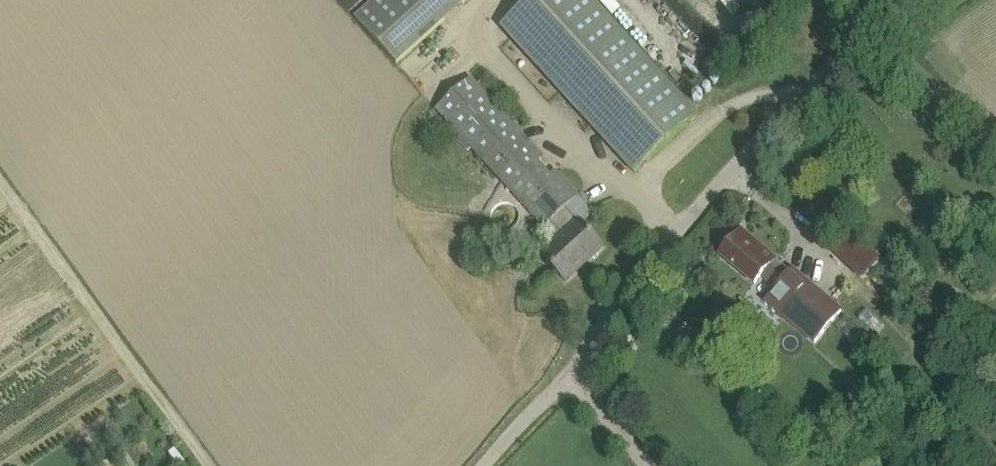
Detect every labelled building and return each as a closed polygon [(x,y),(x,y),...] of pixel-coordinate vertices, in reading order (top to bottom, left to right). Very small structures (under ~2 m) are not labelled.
[(398,65),(471,0),(377,0),(356,19),(398,65)] [(636,172),(698,116),(592,0),(530,0),(502,26),(636,172)] [(470,78),(437,108),(559,242),(543,257),(553,268),(567,282),(604,247),(581,222),(576,227),(562,212),(579,197),(556,171),(552,175),(540,162),(544,158),(470,78)] [(760,277),(775,290),(791,272),(741,230),(721,254),(755,283),(760,277)] [(841,313),(793,270),(791,272),(775,290),(766,300),(815,343),(841,313)]
